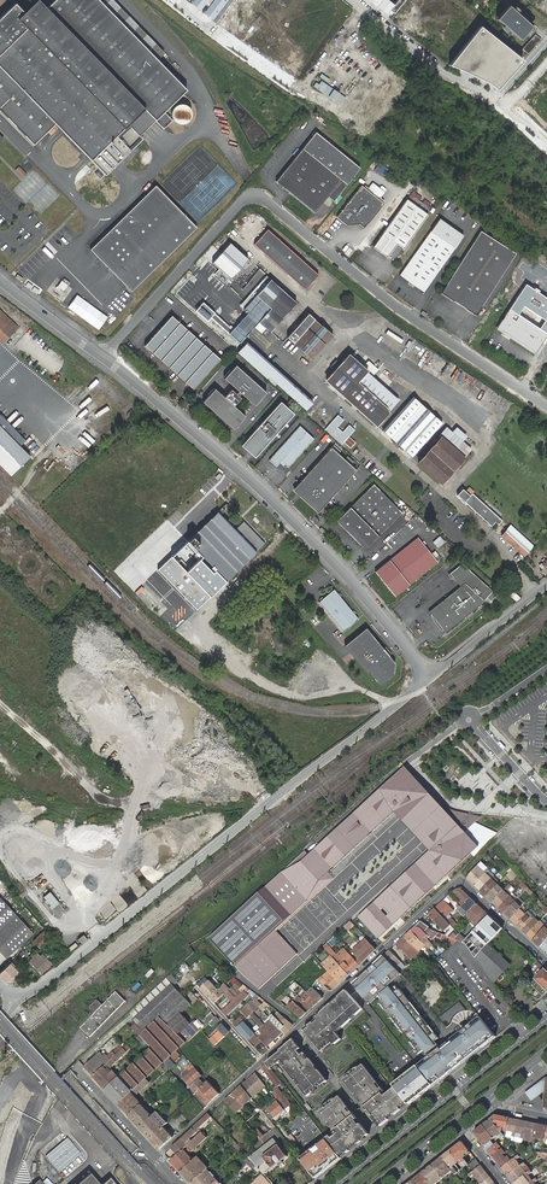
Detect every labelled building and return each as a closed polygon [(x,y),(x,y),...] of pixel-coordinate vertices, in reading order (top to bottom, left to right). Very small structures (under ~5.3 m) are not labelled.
[(34,145),(55,124),(60,129),(105,175),(142,139),(139,136),(155,120),(163,129),(172,121),(164,111),(186,90),(157,60),(164,53),(113,0),(55,0),(46,8),(38,0),(36,0),(24,12),(15,3),(0,18),(0,110),(34,145)] [(190,2),(199,9),(204,4),(207,7),(203,12),(212,19),(227,0),(192,0),(190,2)] [(390,15),(402,0),(371,0),(390,15)] [(532,26),(508,5),(495,19),(519,40),(532,26)] [(523,60),(480,27),(449,65),(486,82),(496,90),(523,60)] [(316,132),(276,181),(315,213),(328,197),(333,201),(360,168),(316,132)] [(18,166),(14,170),(22,178),(26,174),(18,166)] [(360,188),(336,217),(347,225),(359,224),(364,228),(382,205),(376,201),(381,194),(370,185),(365,192),(360,188)] [(196,226),(155,186),(91,249),(131,290),(196,226)] [(414,197),(410,201),(425,212),(428,207),(414,197)] [(407,199),(373,247),(387,257),(397,244),(403,249),(428,214),(425,212),(410,201),(407,199)] [(267,229),(254,244),(305,290),(318,275),(267,229)] [(482,230),(441,292),(476,315),(516,253),(482,230)] [(431,231),(399,276),(423,293),(455,248),(431,231)] [(212,263),(230,278),(248,259),(230,243),(212,263)] [(221,295),(228,288),(215,275),(208,282),(221,295)] [(61,278),(56,288),(62,292),(68,282),(61,278)] [(259,321),(270,331),(296,302),(270,279),(256,295),(243,309),(247,313),(234,328),(244,338),(259,321)] [(527,281),(497,327),(535,352),(546,334),(546,333),(529,321),(546,294),(527,281)] [(207,320),(214,313),(203,303),(199,306),(196,310),(207,320)] [(18,328),(0,310),(0,340),(3,343),(18,328)] [(297,346),(311,359),(332,335),(308,313),(287,337),(297,346)] [(172,315),(145,345),(193,389),(220,359),(172,315)] [(269,376),(305,409),(313,401),(246,342),(238,352),(267,378),(269,376)] [(348,355),(326,380),(376,425),(389,410),(358,382),(367,372),(348,355)] [(215,388),(203,402),(233,429),(245,416),(234,406),(241,398),(239,396),(241,393),(255,405),(266,392),(236,365),(225,378),(239,390),(237,393),(231,389),(224,397),(215,388)] [(411,456),(441,423),(413,397),(383,430),(411,456)] [(280,401),(241,445),(254,457),(293,413),(280,401)] [(343,420),(338,415),(325,429),(342,444),(354,430),(349,425),(342,432),(337,427),(343,420)] [(29,455),(0,426),(0,465),(9,474),(29,455)] [(299,426),(269,460),(276,467),(281,461),(288,467),(314,439),(299,426)] [(441,436),(417,462),(441,483),(457,466),(464,457),(472,449),(463,441),(467,436),(456,427),(452,432),(448,428),(441,436)] [(331,447),(293,489),(318,511),(356,470),(331,447)] [(383,470),(377,477),(383,483),(389,476),(383,470)] [(373,484),(338,519),(361,543),(367,549),(403,514),(373,484)] [(498,517),(472,493),(470,495),(462,489),(457,495),(491,526),(495,522),(498,525),(502,520),(498,517)] [(234,529),(217,512),(189,540),(227,580),(265,543),(243,520),(234,529)] [(338,519),(336,520),(360,544),(361,543),(338,519)] [(530,549),(533,546),(527,541),(509,525),(500,535),(524,556),(530,549)] [(417,537),(375,571),(395,597),(438,562),(417,537)] [(227,580),(189,540),(158,570),(196,609),(227,580)] [(437,560),(439,558),(434,551),(431,553),(437,560)] [(462,563),(450,573),(461,586),(429,611),(446,632),(485,601),(484,600),(492,591),(462,563)] [(444,574),(451,569),(446,563),(439,569),(444,574)] [(334,589),(318,602),(343,632),(358,619),(334,589)] [(508,595),(515,601),(520,597),(512,590),(508,595)] [(367,628),(346,646),(349,649),(368,673),(370,671),(381,684),(394,674),(395,663),(369,631),(367,628)] [(245,978),(259,989),(297,953),(276,931),(334,877),(329,872),(395,811),(429,849),(357,917),(378,939),(394,924),(412,907),(435,884),(478,846),(459,824),(442,805),(429,792),(421,784),(404,765),(380,788),(354,813),(314,849),(301,860),(233,916),(210,937),(234,965),(245,978)] [(477,867),(467,878),(474,885),(486,873),(487,872),(489,870),(482,864),(481,863),(477,867)] [(487,872),(486,873),(474,885),(480,891),(492,879),(495,876),(490,872),(489,870),(487,872)] [(519,885),(523,882),(517,876),(515,879),(514,879),(519,885)] [(486,896),(497,885),(492,879),(480,891),(486,896)] [(526,890),(528,888),(523,882),(519,885),(525,891),(526,890)] [(502,889),(497,885),(486,896),(492,902),(503,890),(504,889),(503,888),(502,889)] [(503,890),(492,902),(498,908),(509,896),(505,892),(508,889),(510,886),(509,885),(507,886),(504,889),(503,890)] [(461,907),(469,898),(460,890),(457,889),(454,891),(457,894),(462,899),(461,900),(458,904),(461,907)] [(49,892),(41,898),(51,909),(58,903),(49,892)] [(512,893),(509,896),(515,902),(518,899),(518,898),(512,893)] [(112,901),(121,912),(127,906),(118,895),(112,901)] [(5,958),(33,933),(0,896),(0,952),(5,958)] [(509,896),(498,908),(504,913),(515,902),(509,896)] [(435,908),(447,921),(450,918),(448,916),(456,908),(451,903),(450,902),(450,901),(447,897),(435,908)] [(463,918),(466,915),(476,904),(469,898),(461,907),(460,908),(454,914),(456,916),(457,915),(462,919),(463,918)] [(510,919),(521,907),(517,904),(520,901),(518,899),(515,902),(504,913),(510,919)] [(542,909),(545,907),(539,901),(537,903),(542,909)] [(471,919),(472,920),(482,910),(476,904),(466,915),(463,918),(462,919),(461,920),(462,922),(460,924),(462,925),(464,923),(465,924),(471,919)] [(527,913),(521,907),(510,919),(516,924),(527,913)] [(435,908),(429,914),(443,929),(447,925),(451,929),(445,935),(447,936),(450,937),(454,939),(457,935),(459,934),(453,928),(451,925),(447,921),(435,908)] [(479,926),(489,916),(482,910),(472,920),(471,922),(477,928),(479,926)] [(527,913),(516,924),(522,930),(535,917),(528,912),(527,913)] [(493,924),(495,922),(489,916),(479,926),(477,928),(463,942),(466,943),(470,949),(493,924)] [(538,923),(540,921),(536,916),(535,917),(522,930),(527,935),(538,923)] [(450,918),(447,921),(451,925),(453,928),(455,926),(457,925),(450,918)] [(355,926),(351,921),(345,926),(349,931),(355,926)] [(423,922),(418,927),(421,928),(424,932),(429,937),(430,936),(433,939),(435,936),(441,938),(446,941),(452,945),(453,944),(457,940),(454,939),(450,937),(447,936),(445,935),(442,934),(439,933),(428,928),(429,927),(423,922)] [(470,949),(476,957),(488,945),(500,931),(502,929),(495,922),(493,924),(470,949)] [(533,940),(544,929),(538,923),(527,935),(533,940)] [(428,949),(432,953),(434,950),(431,946),(433,945),(427,939),(429,937),(424,932),(421,928),(418,927),(417,926),(416,926),(415,927),(411,930),(417,937),(427,947),(428,949)] [(544,929),(533,940),(540,947),(546,939),(546,926),(544,929)] [(405,936),(417,949),(420,947),(422,949),(423,947),(425,949),(427,947),(417,937),(411,930),(405,936)] [(50,938),(44,932),(43,931),(33,941),(40,948),(50,938)] [(82,944),(87,939),(83,934),(78,939),(82,944)] [(405,936),(396,944),(412,962),(421,953),(417,949),(405,936)] [(362,962),(376,949),(367,939),(353,952),(362,962)] [(334,953),(326,943),(323,946),(332,957),(333,958),(348,975),(359,965),(346,950),(337,959),(334,953)] [(476,957),(482,967),(493,983),(510,966),(488,945),(476,957)] [(389,950),(384,955),(398,970),(404,965),(389,950)] [(6,982),(20,969),(17,966),(18,965),(15,962),(25,953),(23,951),(0,972),(0,975),(6,982)] [(193,956),(197,961),(199,959),(202,956),(198,951),(193,956)] [(34,954),(31,957),(29,962),(41,973),(52,963),(42,953),(39,955),(36,952),(34,954)] [(434,1086),(496,1036),(480,1016),(441,1048),(435,1041),(439,1038),(403,994),(396,985),(392,988),(389,984),(402,974),(398,970),(384,955),(351,983),(368,1003),(379,994),(383,999),(380,1001),(382,1003),(380,1005),(400,1029),(401,1029),(405,1034),(403,1035),(419,1054),(425,1049),(430,1056),(417,1066),(419,1068),(434,1086)] [(332,960),(324,966),(328,971),(329,972),(339,983),(348,975),(333,958),(332,957),(330,958),(332,960)] [(545,968),(535,979),(538,982),(535,985),(535,988),(537,990),(540,993),(541,994),(544,994),(546,991),(546,971),(545,968)] [(339,983),(329,972),(325,976),(324,976),(318,980),(323,984),(327,981),(333,988),(339,983)] [(312,987),(301,977),(295,982),(298,985),(303,989),(306,991),(307,992),(309,990),(312,987)] [(166,978),(130,1012),(135,1017),(172,983),(166,978)] [(209,980),(200,988),(209,997),(217,989),(214,985),(210,982),(209,980)] [(241,993),(244,990),(241,987),(242,986),(238,981),(229,990),(235,997),(241,993)] [(298,985),(295,982),(289,988),(293,990),(298,985)] [(172,983),(135,1017),(133,1019),(145,1031),(160,1017),(159,1015),(182,994),(172,983)] [(217,989),(209,997),(214,1003),(225,993),(226,992),(229,990),(223,984),(220,987),(217,989)] [(249,990),(247,987),(244,990),(241,993),(221,1011),(225,1015),(248,995),(246,993),(249,990)] [(293,990),(289,988),(284,993),(287,995),(288,996),(293,990)] [(311,992),(309,990),(307,992),(318,1002),(323,998),(323,997),(314,989),(311,992)] [(235,997),(229,990),(226,992),(225,993),(232,1001),(235,997)] [(342,1038),(336,1032),(346,1024),(363,1009),(347,990),(330,1004),(315,1017),(316,1018),(303,1029),(322,1051),(333,1042),(334,1044),(342,1038)] [(97,1000),(90,1007),(94,1011),(94,1012),(95,1013),(81,1029),(90,1038),(126,1001),(117,991),(103,1005),(102,1003),(101,1004),(97,1000)] [(318,1002),(307,992),(306,991),(300,997),(313,1007),(318,1002)] [(145,1031),(140,1035),(151,1047),(172,1028),(177,1034),(189,1023),(180,1013),(190,1004),(183,997),(186,995),(184,993),(182,994),(159,1015),(160,1017),(145,1031)] [(259,1007),(263,1003),(264,1002),(261,1000),(259,1002),(257,1000),(260,998),(257,995),(251,1000),(245,1006),(244,1007),(241,1010),(248,1017),(250,1015),(251,1015),(252,1014),(253,1013),(259,1007)] [(296,1004),(307,1013),(313,1007),(300,997),(299,996),(294,1002),(296,1004)] [(438,1018),(445,1026),(465,1009),(458,1001),(438,1018)] [(291,1010),(301,1018),(307,1013),(296,1004),(295,1005),(291,1010)] [(251,1015),(250,1015),(261,1027),(266,1032),(273,1040),(282,1032),(274,1023),(267,1029),(265,1026),(253,1013),(252,1014),(251,1015)] [(194,1020),(190,1024),(180,1033),(182,1035),(184,1033),(189,1038),(186,1040),(188,1041),(201,1030),(209,1022),(215,1017),(212,1014),(206,1020),(207,1021),(200,1027),(199,1029),(193,1023),(195,1022),(194,1020)] [(284,1034),(289,1030),(284,1024),(276,1018),(273,1014),(269,1017),(272,1020),(274,1023),(282,1032),(284,1034)] [(289,1030),(294,1025),(281,1014),(276,1018),(284,1024),(289,1030)] [(250,1015),(248,1017),(251,1021),(250,1022),(253,1024),(254,1024),(259,1029),(261,1027),(250,1015)] [(215,1017),(209,1022),(212,1026),(219,1020),(216,1016),(215,1017)] [(240,1019),(234,1024),(237,1028),(243,1022),(244,1021),(241,1018),(240,1019)] [(243,1022),(237,1028),(248,1040),(255,1033),(246,1023),(248,1021),(246,1019),(244,1021),(243,1022)] [(272,1020),(265,1026),(267,1029),(274,1023),(272,1020)] [(222,1023),(217,1028),(219,1030),(210,1039),(215,1045),(230,1032),(222,1023)] [(261,1041),(269,1050),(266,1046),(273,1040),(266,1032),(261,1027),(259,1029),(259,1030),(263,1035),(262,1036),(257,1031),(256,1032),(256,1033),(258,1035),(260,1037),(259,1038),(261,1041)] [(172,1028),(151,1047),(119,1077),(132,1091),(146,1079),(158,1068),(160,1066),(163,1063),(178,1049),(186,1042),(177,1034),(172,1028)] [(255,1033),(248,1040),(250,1042),(254,1047),(261,1041),(259,1038),(260,1037),(258,1035),(256,1033),(255,1033)] [(327,1081),(294,1038),(266,1062),(271,1068),(280,1062),(307,1097),(311,1094),(312,1095),(324,1085),(323,1084),(327,1081)] [(104,1066),(93,1076),(99,1083),(110,1073),(109,1071),(108,1070),(113,1065),(119,1060),(123,1056),(127,1052),(125,1050),(128,1047),(126,1045),(121,1050),(116,1055),(113,1058),(111,1060),(104,1066)] [(173,1060),(179,1055),(176,1052),(170,1056),(173,1060)] [(95,1056),(84,1066),(93,1076),(104,1066),(111,1060),(108,1057),(107,1056),(104,1058),(99,1053),(95,1056)] [(164,1062),(170,1069),(175,1065),(169,1058),(164,1062)] [(282,1083),(266,1063),(262,1067),(266,1072),(266,1073),(277,1087),(282,1083)] [(381,1127),(410,1104),(396,1087),(387,1094),(364,1064),(360,1067),(359,1065),(346,1075),(347,1077),(344,1080),(381,1127)] [(212,1101),(219,1094),(208,1082),(204,1085),(199,1079),(202,1076),(196,1069),(195,1068),(190,1072),(188,1071),(182,1076),(183,1078),(190,1086),(196,1092),(203,1100),(208,1104),(212,1101)] [(410,1104),(434,1086),(419,1068),(396,1087),(410,1104)] [(110,1073),(99,1083),(105,1090),(118,1077),(112,1071),(110,1073)] [(265,1086),(255,1073),(241,1086),(251,1099),(265,1086)] [(118,1077),(105,1090),(118,1104),(131,1092),(132,1091),(119,1077),(118,1077)] [(545,1104),(546,1089),(546,1078),(545,1079),(525,1094),(532,1103),(539,1097),(545,1104)] [(118,1104),(129,1115),(141,1104),(144,1102),(142,1100),(140,1102),(137,1099),(135,1097),(134,1096),(138,1093),(148,1084),(150,1082),(146,1079),(132,1091),(131,1092),(118,1104)] [(244,1105),(251,1099),(241,1086),(225,1100),(236,1113),(242,1108),(244,1110),(246,1108),(244,1105)] [(285,1109),(291,1105),(278,1088),(272,1093),(285,1109)] [(370,1135),(339,1097),(336,1100),(334,1098),(322,1108),(323,1109),(319,1112),(334,1131),(333,1132),(336,1136),(332,1138),(330,1136),(327,1138),(339,1154),(341,1158),(370,1135)] [(275,1117),(284,1110),(275,1099),(266,1106),(262,1109),(270,1121),(275,1117)] [(129,1115),(140,1127),(152,1116),(149,1113),(146,1109),(141,1104),(129,1115)] [(140,1127),(150,1139),(163,1127),(164,1127),(168,1123),(157,1111),(152,1116),(140,1127)] [(212,1117),(209,1114),(208,1113),(171,1148),(178,1154),(184,1149),(185,1147),(187,1146),(185,1143),(197,1132),(196,1131),(200,1128),(212,1117)] [(504,1135),(505,1137),(505,1136),(506,1131),(509,1118),(496,1115),(495,1115),(491,1118),(504,1135)] [(491,1118),(483,1124),(494,1138),(498,1136),(499,1137),(501,1135),(502,1136),(502,1137),(504,1135),(491,1118)] [(511,1140),(514,1140),(515,1136),(515,1133),(518,1120),(509,1118),(506,1131),(513,1132),(512,1138),(511,1140)] [(527,1122),(518,1120),(515,1133),(524,1135),(527,1122)] [(524,1138),(523,1140),(526,1141),(533,1142),(534,1137),(536,1124),(527,1122),(524,1135),(524,1138)] [(474,1132),(488,1150),(497,1142),(496,1141),(494,1138),(483,1124),(474,1132)] [(533,1142),(532,1143),(535,1143),(535,1142),(543,1143),(544,1140),(546,1126),(536,1124),(534,1137),(533,1142)] [(163,1127),(150,1139),(160,1149),(173,1137),(172,1135),(170,1134),(168,1131),(164,1127),(163,1127)] [(258,1129),(254,1132),(260,1139),(264,1135),(258,1129)] [(207,1137),(202,1132),(187,1146),(189,1149),(192,1152),(207,1137)] [(67,1138),(45,1156),(59,1172),(81,1154),(67,1138)] [(339,1154),(327,1138),(319,1144),(301,1158),(303,1161),(312,1172),(315,1177),(341,1158),(339,1154)] [(262,1172),(264,1174),(272,1168),(278,1163),(282,1161),(287,1156),(274,1139),(259,1151),(251,1157),(250,1158),(256,1165),(262,1172)] [(462,1141),(450,1151),(459,1162),(463,1168),(469,1164),(466,1160),(464,1158),(468,1154),(471,1152),(468,1149),(462,1141)] [(488,1150),(492,1156),(499,1150),(498,1149),(501,1147),(497,1142),(488,1150)] [(243,1156),(246,1154),(236,1143),(233,1145),(243,1156)] [(178,1154),(171,1161),(181,1172),(194,1160),(196,1158),(195,1156),(193,1159),(190,1155),(189,1154),(184,1149),(178,1154)] [(509,1158),(510,1152),(502,1149),(503,1150),(506,1154),(509,1158)] [(492,1156),(497,1162),(506,1154),(503,1150),(501,1152),(499,1150),(492,1156)] [(450,1151),(442,1157),(452,1171),(455,1175),(458,1172),(454,1167),(453,1166),(458,1163),(459,1162),(450,1151)] [(511,1160),(518,1155),(510,1152),(509,1158),(511,1160)] [(497,1162),(501,1168),(511,1160),(509,1158),(506,1154),(497,1162)] [(256,1165),(250,1158),(247,1155),(243,1159),(252,1169),(256,1165)] [(501,1168),(508,1175),(521,1165),(517,1159),(518,1158),(520,1157),(518,1155),(511,1160),(501,1168)] [(442,1157),(432,1165),(443,1178),(444,1178),(448,1174),(452,1171),(442,1157)] [(181,1172),(191,1183),(205,1172),(207,1169),(205,1167),(203,1170),(202,1168),(198,1165),(196,1162),(198,1160),(196,1158),(194,1160),(181,1172)] [(468,1165),(473,1171),(480,1165),(476,1159),(468,1165)] [(508,1175),(514,1183),(527,1173),(523,1167),(526,1164),(524,1162),(522,1164),(521,1165),(508,1175)] [(423,1172),(432,1183),(436,1183),(443,1178),(432,1165),(423,1172)] [(473,1171),(469,1175),(470,1176),(473,1174),(481,1183),(490,1177),(480,1165),(473,1171)] [(217,1180),(214,1177),(215,1176),(211,1172),(210,1172),(207,1169),(205,1172),(191,1183),(192,1183),(213,1183),(217,1180)] [(514,1183),(529,1183),(533,1181),(529,1175),(530,1174),(532,1172),(530,1170),(527,1173),(514,1183)] [(416,1178),(420,1183),(432,1183),(423,1172),(416,1178)] [(78,1183),(97,1183),(89,1174),(78,1183)] [(262,1175),(254,1182),(255,1183),(270,1183),(262,1175)]
